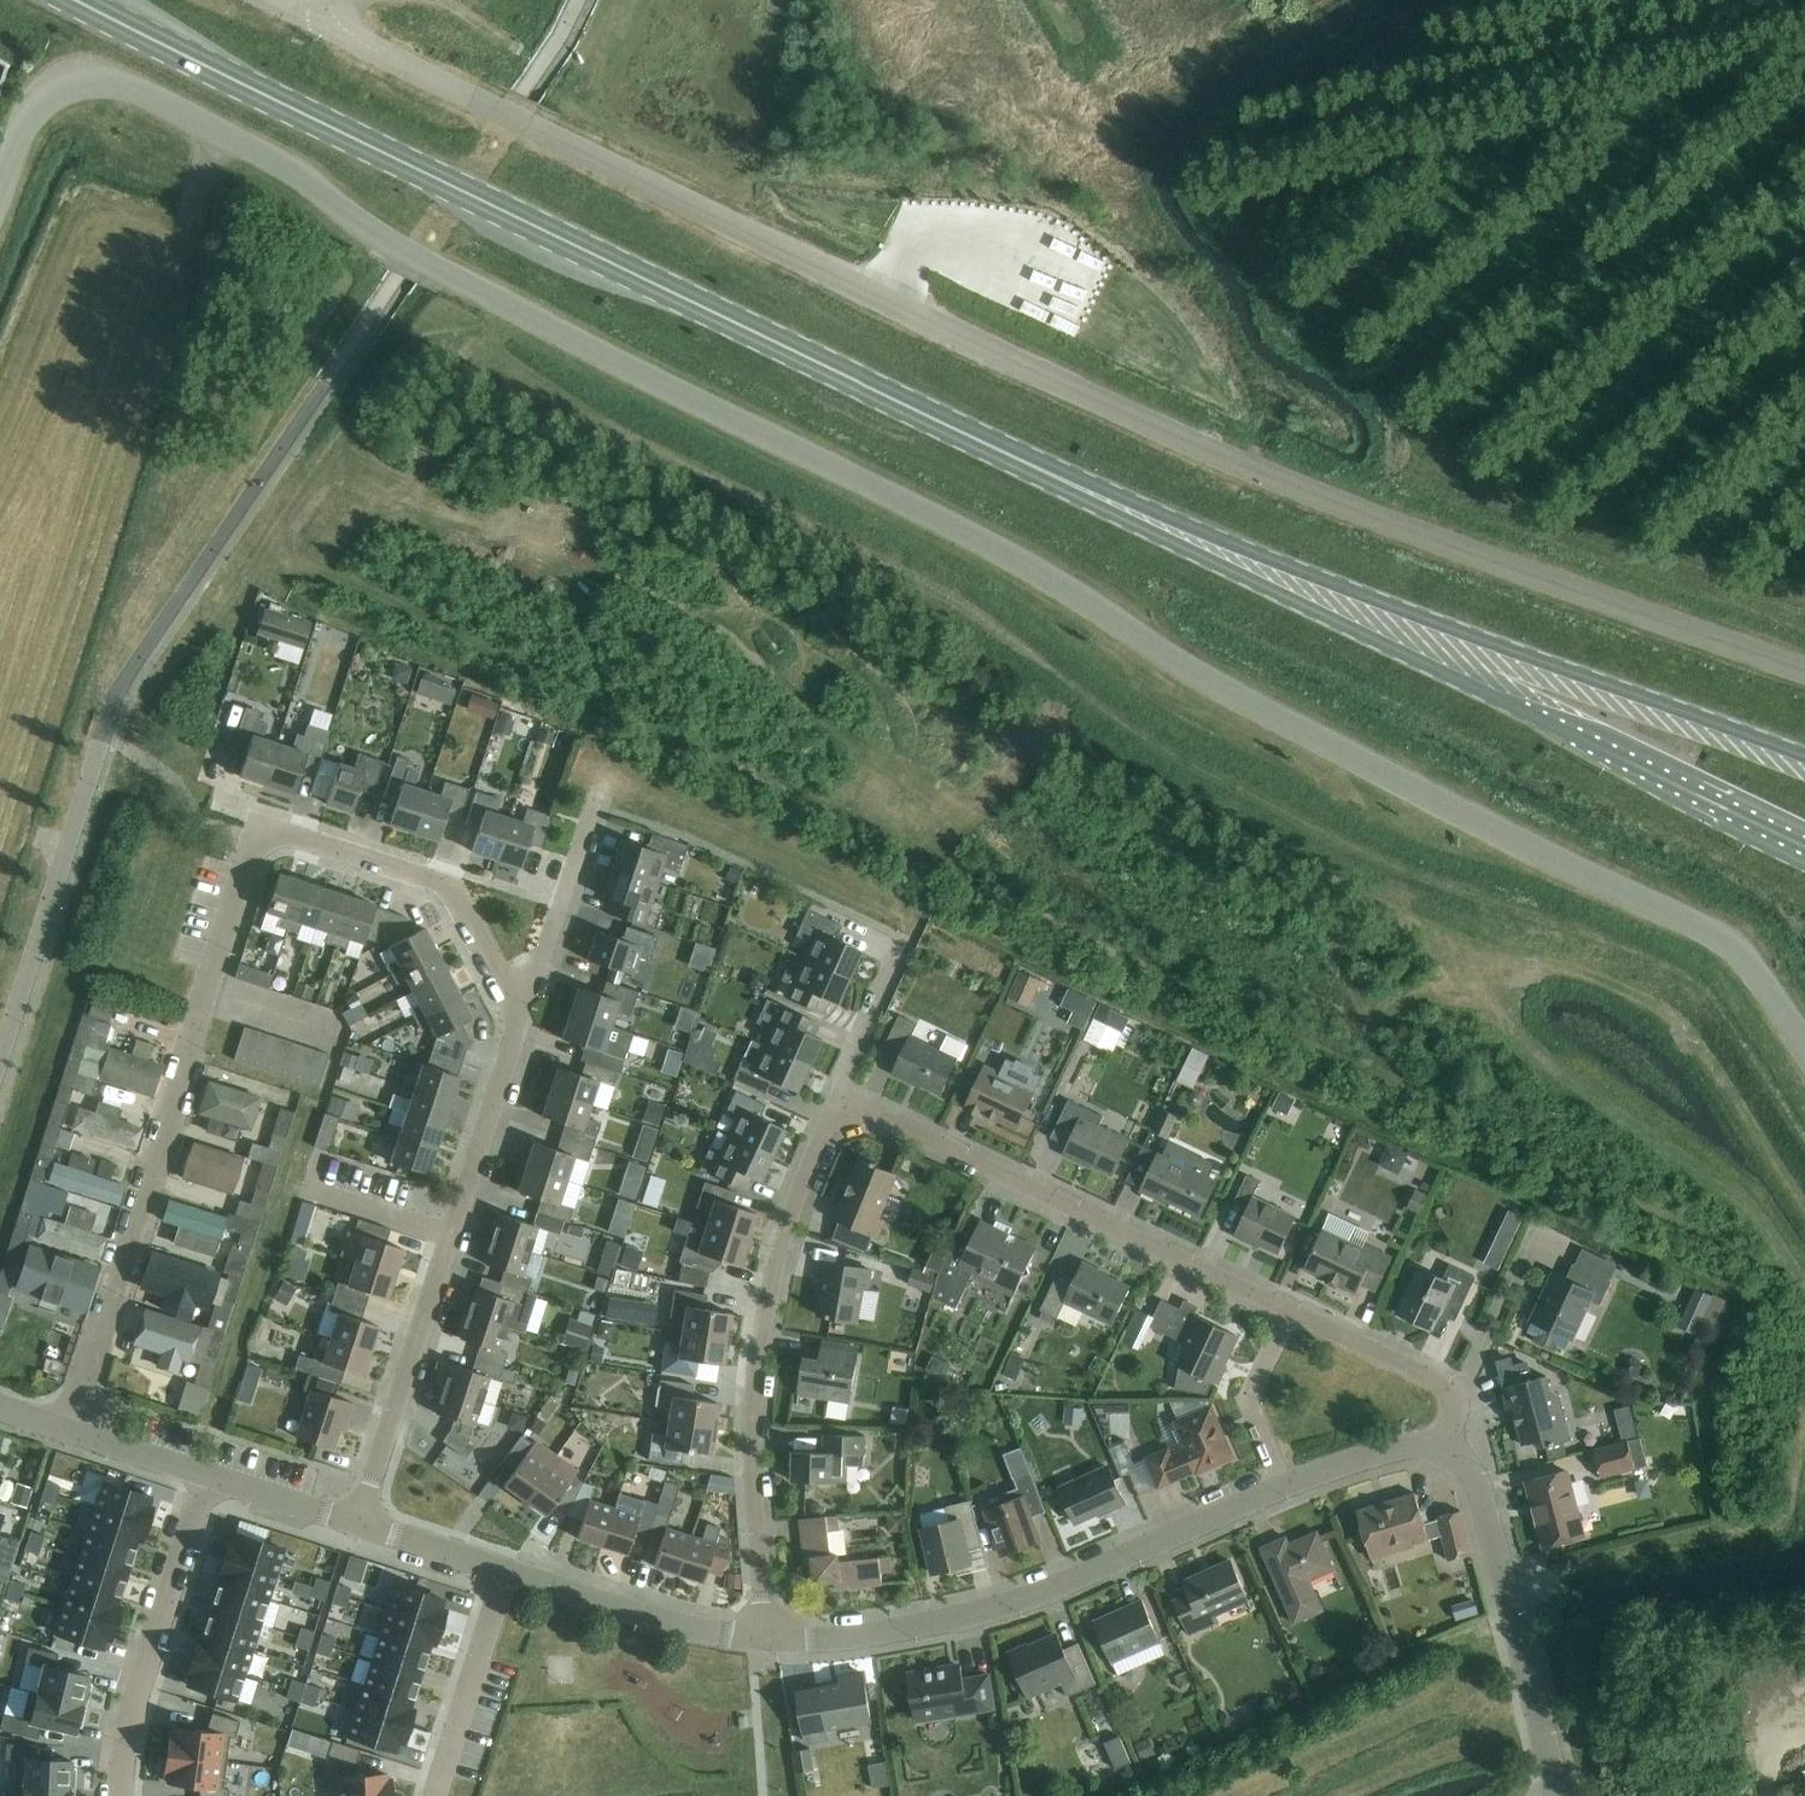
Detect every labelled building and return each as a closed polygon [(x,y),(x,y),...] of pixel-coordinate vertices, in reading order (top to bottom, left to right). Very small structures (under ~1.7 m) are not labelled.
[(313,620),(266,604),(258,628),(257,633),(303,648),(313,620)] [(336,619),(333,631),(359,637),(362,626),(336,619)] [(396,664),(392,678),(405,683),(410,669),(396,664)] [(421,680),(416,695),(433,700),(437,685),(421,680)] [(493,719),(497,707),(498,705),(483,700),(472,697),(467,710),(493,719)] [(319,704),(314,722),(334,727),(339,709),(319,704)] [(264,784),(277,744),(263,739),(268,724),(258,721),(261,712),(245,707),(232,748),(246,753),(239,776),(264,784)] [(502,718),(497,731),(509,735),(513,721),(502,718)] [(277,744),(264,784),(294,794),(301,771),(315,775),(329,731),(307,724),(304,736),(297,733),(292,748),(277,744)] [(553,736),(540,732),(537,742),(550,746),(553,736)] [(325,804),(352,812),(359,789),(373,794),(383,761),(358,753),(354,768),(338,763),(325,804)] [(414,832),(427,792),(414,788),(419,773),(408,769),(411,760),(397,756),(384,797),(397,801),(389,824),(414,832)] [(483,761),(478,775),(489,778),(493,765),(483,761)] [(427,792),(414,832),(438,840),(446,817),(459,822),(469,789),(445,781),(440,796),(427,792)] [(496,859),(509,819),(496,814),(501,800),(476,792),(466,824),(479,828),(472,851),(496,859)] [(509,819),(496,859),(520,867),(528,844),(541,848),(552,816),(527,808),(522,823),(509,819)] [(621,840),(612,868),(657,884),(663,867),(679,873),(688,846),(651,834),(647,849),(621,840)] [(742,870),(733,866),(727,879),(736,883),(742,870)] [(657,884),(612,868),(603,897),(628,905),(624,919),(655,929),(663,904),(652,900),(657,884)] [(265,883),(259,902),(268,905),(261,928),(283,935),(285,929),(287,930),(303,882),(278,874),(275,886),(265,883)] [(303,882),(287,930),(293,932),(298,933),(300,926),(314,930),(315,927),(327,889),(303,882)] [(351,897),(327,889),(315,927),(328,932),(325,942),(336,946),(351,897)] [(376,905),(351,897),(336,946),(346,949),(350,939),(364,943),(365,939),(379,943),(389,912),(375,907),(376,905)] [(804,958),(847,978),(860,951),(835,939),(842,926),(807,910),(796,935),(811,942),(804,958)] [(389,912),(379,943),(389,946),(390,948),(380,953),(391,974),(436,951),(424,928),(415,933),(406,917),(389,912)] [(596,932),(587,960),(633,975),(639,958),(650,961),(658,937),(627,926),(622,940),(596,932)] [(272,966),(280,949),(261,940),(253,957),(272,966)] [(695,961),(710,964),(714,947),(698,944),(695,961)] [(436,951),(391,974),(396,984),(406,979),(413,992),(448,973),(436,951)] [(847,978),(804,958),(797,974),(786,969),(775,993),(805,1007),(811,993),(835,1005),(847,978)] [(239,964),(234,978),(268,989),(273,975),(239,964)] [(1045,989),(1048,982),(1020,970),(1008,996),(1030,1006),(1039,987),(1045,989)] [(419,1004),(409,1009),(414,1019),(459,996),(448,973),(413,992),(419,1004)] [(570,1013),(610,1026),(615,1012),(630,1017),(638,992),(606,981),(601,995),(578,988),(570,1013)] [(294,996),(310,1001),(313,990),(297,985),(294,996)] [(1071,989),(1063,1006),(1092,1019),(1100,1002),(1071,989)] [(350,1009),(360,1004),(355,994),(345,999),(350,1009)] [(459,996),(414,1019),(420,1029),(429,1024),(436,1037),(431,1052),(462,1062),(470,1039),(462,1024),(471,1019),(459,996)] [(764,1046),(808,1066),(820,1039),(795,1028),(801,1015),(767,999),(756,1023),(771,1030),(764,1046)] [(91,1002),(87,1016),(109,1023),(113,1009),(91,1002)] [(1087,1034),(1086,1036),(1116,1050),(1131,1017),(1116,1010),(1101,1003),(1087,1034)] [(681,1011),(676,1026),(688,1029),(693,1015),(681,1011)] [(610,1026),(570,1013),(562,1039),(585,1046),(580,1060),(585,1062),(612,1071),(617,1072),(620,1073),(633,1034),(610,1026)] [(87,1016),(82,1014),(64,1070),(65,1070),(96,1080),(99,1081),(110,1044),(106,1042),(112,1024),(109,1023),(87,1016)] [(941,1094),(958,1058),(962,1060),(969,1045),(947,1034),(940,1049),(912,1036),(918,1023),(900,1015),(883,1052),(899,1060),(893,1073),(911,1082),(912,1080),(941,1094)] [(248,1065),(258,1031),(244,1027),(234,1060),(248,1065)] [(689,1036),(681,1061),(704,1072),(715,1048),(710,1046),(715,1033),(703,1027),(697,1040),(689,1036)] [(258,1031),(248,1065),(262,1069),(272,1036),(258,1031)] [(634,1049),(649,1053),(653,1038),(638,1034),(634,1049)] [(272,1036),(262,1069),(276,1074),(286,1041),(272,1036)] [(808,1066),(764,1046),(751,1040),(744,1056),(733,1079),(765,1094),(771,1081),(796,1092),(808,1066)] [(286,1041),(276,1074),(290,1078),(300,1045),(286,1041)] [(300,1045),(290,1078),(304,1083),(314,1050),(300,1045)] [(1210,1055),(1194,1047),(1187,1063),(1203,1071),(1210,1055)] [(662,1063),(676,1068),(680,1053),(666,1049),(662,1063)] [(314,1050),(304,1083),(318,1087),(329,1054),(314,1050)] [(102,1081),(148,1094),(156,1064),(111,1051),(102,1081)] [(462,1062),(431,1052),(427,1066),(422,1064),(417,1079),(407,1075),(403,1086),(451,1101),(459,1077),(458,1076),(462,1062)] [(358,1058),(344,1053),(340,1065),(355,1069),(358,1058)] [(1001,1073),(986,1066),(966,1108),(982,1116),(984,1112),(1018,1128),(1043,1075),(1035,1071),(1036,1067),(1018,1059),(1016,1062),(1008,1058),(1001,1073)] [(558,1068),(550,1092),(590,1105),(598,1081),(613,1086),(617,1072),(612,1071),(585,1062),(581,1075),(558,1068)] [(339,1080),(350,1084),(354,1071),(343,1067),(339,1080)] [(55,1100),(47,1125),(61,1129),(69,1104),(74,1090),(92,1096),(96,1080),(65,1070),(55,1100)] [(680,1093),(694,1099),(702,1079),(688,1074),(680,1093)] [(256,1097),(205,1081),(196,1112),(246,1128),(256,1097)] [(403,1086),(400,1096),(407,1099),(403,1112),(444,1125),(451,1101),(403,1086)] [(728,1135),(772,1155),(784,1129),(759,1118),(765,1105),(735,1091),(725,1115),(735,1120),(728,1135)] [(590,1105),(550,1092),(542,1117),(565,1124),(560,1137),(593,1148),(601,1123),(586,1118),(590,1105)] [(1281,1092),(1273,1107),(1287,1113),(1294,1098),(1281,1092)] [(357,1107),(330,1098),(325,1113),(353,1122),(357,1107)] [(1069,1146),(1064,1155),(1082,1163),(1083,1161),(1113,1175),(1130,1139),(1100,1125),(1105,1116),(1069,1099),(1051,1138),(1069,1146)] [(642,1119),(658,1124),(663,1106),(648,1101),(642,1119)] [(286,1138),(294,1112),(280,1108),(272,1133),(267,1149),(251,1144),(247,1158),(263,1163),(276,1167),(285,1138),(286,1138)] [(391,1123),(388,1134),(436,1149),(444,1125),(403,1112),(392,1109),(388,1122),(391,1123)] [(1154,1131),(1167,1137),(1177,1116),(1164,1109),(1154,1131)] [(73,1130),(129,1147),(135,1127),(79,1111),(73,1130)] [(328,1152),(339,1118),(325,1113),(314,1147),(328,1152)] [(61,1129),(47,1125),(38,1155),(51,1159),(55,1147),(68,1151),(73,1133),(61,1129)] [(388,1134),(384,1144),(395,1148),(390,1162),(398,1164),(395,1174),(406,1177),(409,1168),(428,1174),(436,1149),(388,1134)] [(772,1155),(728,1135),(721,1151),(710,1146),(699,1170),(729,1184),(735,1171),(760,1182),(772,1155)] [(593,1148),(560,1137),(556,1150),(533,1143),(526,1167),(566,1180),(573,1157),(588,1162),(593,1148)] [(662,1137),(657,1149),(667,1153),(672,1142),(662,1137)] [(638,1141),(632,1158),(647,1162),(653,1146),(638,1141)] [(239,1157),(190,1142),(179,1176),(228,1191),(239,1157)] [(1388,1145),(1386,1165),(1409,1167),(1411,1148),(1388,1145)] [(1157,1152),(1139,1190),(1157,1198),(1159,1196),(1188,1210),(1201,1217),(1218,1181),(1208,1176),(1215,1161),(1195,1151),(1187,1166),(1157,1152)] [(51,1159),(38,1155),(30,1180),(43,1184),(51,1159)] [(909,1158),(904,1168),(916,1174),(921,1164),(909,1158)] [(101,1159),(96,1174),(110,1178),(115,1164),(101,1159)] [(861,1159),(836,1220),(878,1237),(885,1219),(880,1217),(897,1174),(878,1166),(879,1163),(872,1160),(871,1163),(861,1159)] [(629,1162),(624,1178),(640,1184),(645,1168),(629,1162)] [(276,1167),(263,1163),(255,1189),(268,1193),(276,1167)] [(47,1183),(115,1203),(121,1185),(52,1164),(47,1183)] [(526,1167),(518,1191),(541,1199),(536,1212),(564,1221),(568,1223),(573,1208),(558,1203),(566,1180),(526,1167)] [(1261,1181),(1248,1174),(1234,1203),(1247,1209),(1235,1235),(1251,1243),(1252,1240),(1280,1253),(1297,1217),(1254,1196),(1261,1181)] [(30,1180),(20,1211),(34,1215),(41,1217),(42,1214),(47,1216),(49,1211),(61,1215),(68,1192),(61,1190),(43,1184),(30,1180)] [(705,1226),(749,1240),(757,1214),(732,1206),(736,1192),(704,1182),(696,1209),(709,1213),(705,1226)] [(1422,1212),(1430,1194),(1417,1187),(1408,1205),(1422,1212)] [(268,1193),(255,1189),(250,1205),(239,1201),(235,1215),(245,1218),(258,1222),(268,1193)] [(647,1189),(642,1203),(657,1207),(661,1194),(647,1189)] [(227,1218),(166,1200),(158,1226),(219,1245),(227,1218)] [(618,1200),(613,1216),(628,1220),(633,1205),(618,1200)] [(298,1220),(291,1239),(303,1243),(309,1223),(315,1205),(304,1202),(298,1220)] [(1511,1210),(1501,1231),(1515,1238),(1525,1217),(1511,1210)] [(20,1211),(12,1235),(26,1240),(34,1215),(20,1211)] [(500,1215),(492,1239),(529,1251),(537,1228),(559,1235),(564,1221),(536,1212),(532,1225),(500,1215)] [(1322,1231),(1304,1268),(1329,1280),(1328,1282),(1337,1286),(1338,1284),(1357,1293),(1362,1283),(1377,1291),(1393,1257),(1365,1244),(1351,1238),(1357,1226),(1331,1213),(1322,1231)] [(42,1215),(36,1235),(101,1254),(107,1234),(42,1215)] [(245,1218),(237,1244),(251,1248),(258,1222),(245,1218)] [(396,1274),(404,1249),(386,1243),(390,1230),(358,1219),(354,1230),(348,1228),(340,1254),(356,1259),(355,1261),(396,1274)] [(1031,1273),(1028,1267),(1037,1249),(1016,1240),(1015,1242),(1008,1239),(1013,1228),(997,1221),(993,1229),(980,1223),(974,1235),(965,1231),(956,1250),(952,1248),(938,1276),(933,1295),(958,1307),(973,1275),(989,1283),(991,1279),(1017,1291),(1024,1275),(1031,1273)] [(626,1226),(616,1223),(612,1235),(621,1238),(626,1226)] [(687,1236),(679,1262),(683,1263),(711,1272),(715,1259),(740,1267),(749,1240),(705,1226),(701,1240),(687,1236)] [(12,1235),(4,1260),(18,1265),(26,1240),(12,1235)] [(529,1251),(492,1239),(484,1264),(504,1270),(500,1282),(527,1291),(532,1278),(522,1275),(529,1251)] [(237,1244),(228,1274),(241,1278),(251,1248),(237,1244)] [(290,1262),(286,1275),(297,1279),(304,1258),(307,1250),(295,1246),(290,1262)] [(626,1247),(620,1266),(635,1271),(641,1252),(626,1247)] [(89,1268),(31,1248),(19,1283),(77,1302),(89,1268)] [(211,1272),(149,1254),(140,1286),(163,1293),(159,1309),(180,1315),(185,1299),(201,1304),(211,1272)] [(595,1269),(609,1273),(614,1258),(600,1254),(595,1269)] [(0,1274),(0,1292),(8,1295),(18,1265),(4,1260),(0,1274)] [(338,1282),(333,1296),(365,1307),(370,1293),(388,1299),(396,1274),(355,1261),(347,1285),(338,1282)] [(826,1280),(820,1315),(858,1322),(864,1286),(869,1287),(872,1269),(824,1261),(821,1279),(826,1280)] [(1059,1271),(1041,1310),(1058,1317),(1065,1301),(1085,1310),(1114,1324),(1131,1287),(1099,1271),(1100,1269),(1083,1261),(1075,1279),(1059,1271)] [(1531,1320),(1534,1321),(1529,1332),(1536,1336),(1533,1342),(1556,1352),(1558,1347),(1567,1351),(1572,1339),(1573,1340),(1591,1300),(1601,1305),(1612,1281),(1574,1263),(1567,1278),(1558,1274),(1544,1302),(1541,1300),(1531,1320)] [(1411,1284),(1399,1312),(1414,1319),(1414,1320),(1433,1329),(1445,1304),(1460,1312),(1477,1277),(1451,1264),(1444,1278),(1415,1264),(1409,1266),(1404,1276),(1406,1282),(1411,1284)] [(914,1270),(910,1283),(932,1291),(937,1277),(914,1270)] [(241,1278),(228,1274),(220,1299),(233,1303),(234,1303),(241,1278)] [(597,1276),(592,1289),(604,1292),(608,1279),(597,1276)] [(527,1291),(500,1282),(495,1296),(476,1290),(468,1314),(505,1326),(525,1333),(537,1295),(527,1291)] [(284,1306),(293,1290),(283,1283),(273,1300),(284,1306)] [(681,1332),(727,1339),(731,1314),(705,1309),(707,1295),(674,1290),(670,1318),(683,1320),(681,1332)] [(1698,1290),(1681,1328),(1698,1335),(1715,1298),(1698,1290)] [(2,1331),(13,1296),(8,1295),(0,1292),(0,1330),(2,1331)] [(545,1327),(552,1295),(539,1292),(532,1324),(545,1327)] [(365,1307),(333,1296),(331,1304),(326,1303),(317,1334),(330,1338),(371,1351),(379,1326),(361,1320),(365,1307)] [(633,1301),(609,1298),(607,1317),(630,1320),(633,1301)] [(214,1304),(207,1328),(210,1329),(224,1333),(233,1303),(220,1299),(218,1306),(214,1304)] [(1208,1396),(1214,1382),(1218,1384),(1227,1365),(1223,1363),(1237,1334),(1195,1314),(1190,1326),(1176,1319),(1181,1308),(1162,1299),(1150,1326),(1165,1333),(1166,1332),(1170,1330),(1184,1337),(1186,1336),(1189,1345),(1179,1365),(1180,1366),(1177,1390),(1208,1396)] [(192,1326),(141,1311),(131,1343),(158,1351),(154,1364),(170,1370),(174,1356),(182,1358),(192,1326)] [(505,1326),(468,1314),(460,1338),(479,1345),(475,1358),(503,1367),(507,1353),(497,1350),(505,1326)] [(585,1350),(593,1326),(571,1319),(564,1343),(585,1350)] [(224,1333),(210,1329),(202,1354),(216,1359),(224,1333)] [(727,1339),(681,1332),(679,1345),(666,1343),(661,1370),(695,1375),(697,1361),(723,1365),(727,1339)] [(371,1351),(330,1338),(326,1352),(316,1349),(313,1359),(299,1355),(294,1369),(340,1384),(345,1370),(362,1376),(371,1351)] [(806,1357),(799,1394),(851,1402),(860,1351),(833,1346),(830,1361),(806,1357)] [(592,1347),(589,1362),(600,1364),(603,1349),(592,1347)] [(186,1382),(177,1409),(196,1416),(197,1416),(201,1402),(202,1402),(205,1403),(209,1390),(207,1389),(216,1359),(202,1354),(193,1384),(187,1382),(186,1382)] [(1002,1375),(1014,1380),(1023,1360),(1012,1354),(1002,1375)] [(934,1356),(928,1369),(942,1376),(949,1362),(934,1356)] [(452,1365),(444,1389),(481,1401),(489,1377),(499,1381),(499,1379),(501,1373),(503,1368),(503,1367),(475,1358),(471,1371),(452,1365)] [(1510,1358),(1499,1362),(1505,1387),(1502,1387),(1509,1411),(1515,1414),(1522,1441),(1523,1441),(1524,1445),(1534,1442),(1535,1445),(1540,1449),(1544,1448),(1544,1447),(1572,1440),(1560,1395),(1551,1390),(1547,1376),(1536,1378),(1532,1380),(1527,1363),(1513,1366),(1510,1358)] [(1625,1360),(1621,1370),(1627,1378),(1638,1376),(1641,1367),(1635,1358),(1625,1360)] [(241,1380),(255,1384),(261,1368),(246,1364),(241,1380)] [(567,1367),(562,1383),(574,1387),(579,1371),(567,1367)] [(512,1383),(515,1372),(503,1368),(500,1380),(512,1383)] [(668,1422),(713,1429),(717,1403),(691,1399),(693,1385),(660,1380),(656,1407),(670,1409),(668,1422)] [(481,1401),(444,1389),(436,1414),(454,1419),(451,1429),(442,1441),(466,1458),(474,1446),(468,1442),(474,1423),(487,1427),(491,1423),(496,1406),(481,1401)] [(295,1437),(333,1449),(343,1418),(349,1419),(354,1404),(310,1390),(295,1437)] [(974,1409),(964,1398),(952,1408),(962,1419),(974,1409)] [(1169,1447),(1146,1457),(1149,1464),(1159,1488),(1197,1472),(1198,1474),(1236,1457),(1226,1434),(1221,1436),(1218,1428),(1222,1426),(1213,1404),(1211,1399),(1171,1399),(1179,1419),(1175,1421),(1186,1448),(1171,1454),(1169,1447)] [(1131,1405),(1107,1406),(1107,1414),(1131,1414),(1131,1405)] [(1631,1406),(1616,1410),(1620,1426),(1635,1422),(1631,1406)] [(895,1407),(893,1422),(908,1425),(911,1410),(895,1407)] [(1084,1409),(1066,1408),(1066,1422),(1084,1423),(1084,1409)] [(512,1412),(508,1425),(521,1429),(525,1416),(512,1412)] [(537,1416),(527,1429),(534,1434),(543,1421),(537,1416)] [(713,1429),(668,1422),(666,1435),(652,1433),(648,1460),(681,1465),(683,1451),(709,1455),(713,1429)] [(800,1446),(822,1447),(823,1433),(801,1431),(800,1446)] [(525,1500),(556,1456),(535,1441),(533,1444),(521,1435),(501,1463),(513,1471),(503,1485),(525,1500)] [(794,1451),(793,1481),(847,1482),(848,1465),(865,1466),(866,1436),(833,1435),(832,1452),(794,1451)] [(1641,1437),(1594,1449),(1601,1477),(1648,1465),(1641,1437)] [(1006,1452),(1019,1487),(1003,1493),(1006,1503),(987,1510),(1004,1555),(1040,1541),(1031,1518),(1047,1512),(1032,1471),(1023,1446),(1006,1452)] [(556,1456),(525,1500),(546,1516),(553,1506),(567,1516),(583,1483),(573,1476),(577,1471),(556,1456)] [(1061,1489),(1076,1523),(1109,1508),(1110,1510),(1126,1503),(1110,1467),(1061,1489)] [(654,1468),(651,1479),(663,1483),(666,1472),(654,1468)] [(1527,1481),(1545,1547),(1585,1536),(1567,1471),(1527,1481)] [(57,1496),(60,1486),(46,1482),(43,1491),(57,1496)] [(103,1482),(94,1508),(147,1524),(148,1520),(153,1506),(150,1505),(152,1498),(128,1490),(103,1482)] [(655,1512),(645,1545),(658,1549),(653,1566),(678,1574),(690,1536),(666,1528),(669,1517),(679,1486),(665,1482),(657,1505),(655,1512)] [(583,1483),(567,1516),(582,1521),(577,1538),(602,1546),(614,1508),(589,1501),(594,1486),(583,1483)] [(15,1484),(9,1503),(25,1508),(31,1489),(15,1484)] [(54,1505),(57,1496),(43,1491),(40,1500),(54,1505)] [(1366,1540),(1370,1551),(1412,1538),(1413,1544),(1443,1535),(1449,1560),(1473,1554),(1461,1510),(1438,1517),(1438,1519),(1425,1523),(1416,1492),(1357,1510),(1362,1527),(1358,1535),(1366,1540)] [(614,1508),(602,1546),(627,1554),(631,1540),(645,1545),(655,1512),(657,1505),(643,1500),(643,1502),(631,1498),(618,1494),(614,1508)] [(952,1525),(924,1532),(931,1559),(929,1563),(932,1566),(934,1573),(941,1571),(946,1573),(949,1569),(972,1564),(968,1550),(984,1546),(973,1500),(947,1506),(952,1525)] [(813,1504),(813,1517),(826,1516),(826,1509),(821,1503),(813,1504)] [(87,1531),(86,1533),(136,1548),(138,1542),(141,1543),(147,1524),(94,1508),(94,1510),(87,1531)] [(890,1556),(880,1557),(840,1561),(839,1554),(846,1553),(844,1530),(836,1530),(835,1515),(826,1516),(813,1517),(801,1519),(806,1565),(814,1564),(816,1583),(835,1581),(836,1589),(883,1584),(882,1572),(892,1571),(890,1556)] [(690,1536),(678,1574),(703,1582),(706,1570),(720,1575),(729,1547),(728,1539),(717,1536),(720,1528),(707,1524),(701,1540),(690,1536)] [(1262,1547),(1295,1623),(1323,1610),(1315,1591),(1307,1595),(1302,1583),(1335,1569),(1318,1531),(1290,1544),(1287,1536),(1262,1547)] [(44,1536),(34,1533),(30,1532),(27,1541),(41,1545),(44,1536)] [(86,1533),(78,1558),(128,1574),(129,1574),(129,1573),(128,1573),(133,1558),(136,1548),(86,1533)] [(276,1575),(284,1549),(257,1541),(235,1534),(233,1538),(232,1541),(230,1540),(229,1540),(224,1559),(276,1575)] [(11,1565),(18,1543),(0,1537),(0,1562),(11,1565)] [(38,1555),(41,1545),(27,1541),(24,1550),(38,1555)] [(77,1563),(71,1582),(120,1598),(124,1587),(128,1574),(78,1558),(77,1563)] [(268,1600),(276,1575),(224,1559),(223,1561),(218,1577),(220,1578),(218,1584),(268,1600)] [(1176,1601),(1190,1632),(1218,1619),(1215,1613),(1249,1599),(1232,1561),(1185,1581),(1190,1595),(1176,1601)] [(728,1576),(728,1588),(740,1588),(740,1576),(728,1576)] [(327,1592),(330,1582),(316,1578),(313,1587),(327,1592)] [(22,1594),(25,1585),(15,1582),(11,1580),(8,1590),(22,1594)] [(71,1582),(63,1607),(115,1624),(121,1605),(120,1605),(118,1604),(120,1598),(71,1582)] [(263,1616),(268,1600),(218,1584),(216,1592),(211,1609),(210,1608),(209,1609),(260,1625),(263,1616)] [(351,1589),(337,1585),(334,1594),(348,1598),(351,1589)] [(445,1609),(443,1608),(445,1601),(420,1593),(395,1585),(387,1611),(440,1627),(441,1624),(445,1609)] [(324,1601),(327,1592),(313,1587),(310,1596),(324,1601)] [(19,1603),(22,1594),(8,1590),(5,1599),(9,1600),(19,1603)] [(345,1607),(348,1598),(334,1594),(331,1603),(345,1607)] [(1476,1599),(1452,1606),(1456,1620),(1480,1614),(1476,1599)] [(1095,1623),(1112,1661),(1161,1640),(1143,1600),(1128,1607),(1129,1609),(1095,1623)] [(1223,1610),(1225,1617),(1256,1607),(1254,1600),(1223,1610)] [(63,1607),(54,1633),(83,1642),(104,1649),(106,1641),(107,1641),(109,1642),(114,1627),(115,1624),(63,1607)] [(252,1650),(260,1625),(209,1609),(210,1610),(208,1616),(203,1634),(252,1650)] [(440,1627),(387,1611),(379,1635),(429,1651),(431,1645),(432,1645),(434,1646),(440,1627)] [(311,1641),(314,1632),(308,1630),(300,1627),(297,1637),(311,1641)] [(245,1675),(252,1650),(203,1634),(201,1640),(199,1640),(198,1639),(192,1658),(245,1675)] [(332,1648),(335,1639),(321,1634),(318,1643),(332,1648)] [(429,1651),(379,1635),(371,1659),(371,1660),(422,1677),(422,1676),(421,1676),(423,1670),(429,1651)] [(1009,1652),(1027,1693),(1051,1682),(1052,1681),(1062,1683),(1068,1696),(1097,1683),(1079,1642),(1064,1649),(1059,1635),(1030,1648),(1028,1644),(1009,1652)] [(311,1642),(311,1641),(297,1637),(295,1646),(308,1650),(311,1642)] [(329,1657),(332,1648),(318,1643),(315,1652),(329,1657)] [(28,1647),(24,1663),(35,1665),(28,1692),(86,1706),(87,1701),(91,1685),(87,1684),(88,1676),(67,1671),(54,1668),(56,1660),(58,1654),(40,1650),(28,1647)] [(1772,1654),(1739,1665),(1750,1699),(1783,1688),(1772,1654)] [(192,1658),(186,1676),(187,1677),(189,1677),(187,1685),(236,1700),(237,1699),(251,1704),(258,1680),(244,1676),(245,1675),(192,1658)] [(363,1685),(413,1701),(421,1677),(422,1677),(371,1660),(363,1685)] [(1331,1671),(1316,1664),(1311,1676),(1325,1683),(1331,1671)] [(914,1703),(917,1719),(957,1712),(958,1715),(996,1708),(990,1674),(964,1679),(961,1666),(935,1670),(935,1668),(909,1672),(912,1691),(910,1694),(910,1697),(911,1701),(914,1703)] [(799,1691),(807,1741),(829,1737),(827,1728),(872,1720),(864,1672),(840,1676),(841,1684),(799,1691)] [(1177,1677),(1181,1687),(1192,1682),(1188,1672),(1177,1677)] [(302,1693),(305,1684),(291,1679),(288,1689),(302,1693)] [(305,1684),(302,1693),(317,1698),(319,1688),(308,1685),(305,1684)] [(411,1707),(413,1702),(413,1701),(363,1685),(355,1710),(408,1727),(414,1708),(411,1707)] [(299,1702),(302,1693),(288,1689),(286,1698),(299,1702)] [(0,1726),(0,1730),(18,1734),(37,1739),(39,1732),(41,1725),(53,1728),(74,1733),(75,1733),(77,1725),(81,1726),(83,1718),(86,1706),(28,1692),(28,1695),(22,1718),(3,1714),(0,1726)] [(314,1707),(317,1698),(302,1693),(300,1702),(314,1707)] [(408,1727),(355,1710),(347,1736),(372,1744),(397,1752),(399,1747),(399,1744),(402,1745),(408,1727)] [(170,1733),(167,1755),(226,1762),(230,1737),(231,1737),(235,1738),(237,1732),(240,1722),(226,1718),(212,1713),(209,1723),(206,1732),(189,1730),(175,1728),(174,1731),(174,1733),(172,1733),(170,1733)] [(1225,1716),(1222,1726),(1231,1728),(1233,1718),(1225,1716)] [(292,1728),(286,1746),(302,1751),(307,1733),(292,1728)] [(1119,1735),(1104,1742),(1116,1768),(1131,1761),(1119,1735)] [(1137,1745),(1143,1760),(1155,1755),(1149,1740),(1137,1745)] [(354,1767),(360,1750),(332,1741),(327,1759),(354,1767)] [(6,1744),(6,1758),(16,1759),(15,1787),(74,1790),(75,1769),(70,1768),(71,1761),(47,1760),(36,1759),(36,1754),(36,1749),(36,1745),(6,1744)] [(794,1747),(798,1771),(815,1768),(811,1745),(794,1747)] [(164,1777),(168,1777),(167,1783),(189,1785),(199,1787),(199,1795),(228,1795),(228,1789),(223,1788),(226,1766),(226,1762),(167,1755),(166,1757),(164,1777)] [(888,1759),(869,1763),(874,1786),(892,1783),(888,1759)] [(331,1777),(332,1792),(332,1795),(392,1795),(391,1779),(387,1780),(386,1774),(372,1775),(331,1777)] [(74,1791),(74,1790),(15,1787),(15,1795),(73,1795),(74,1791)]
